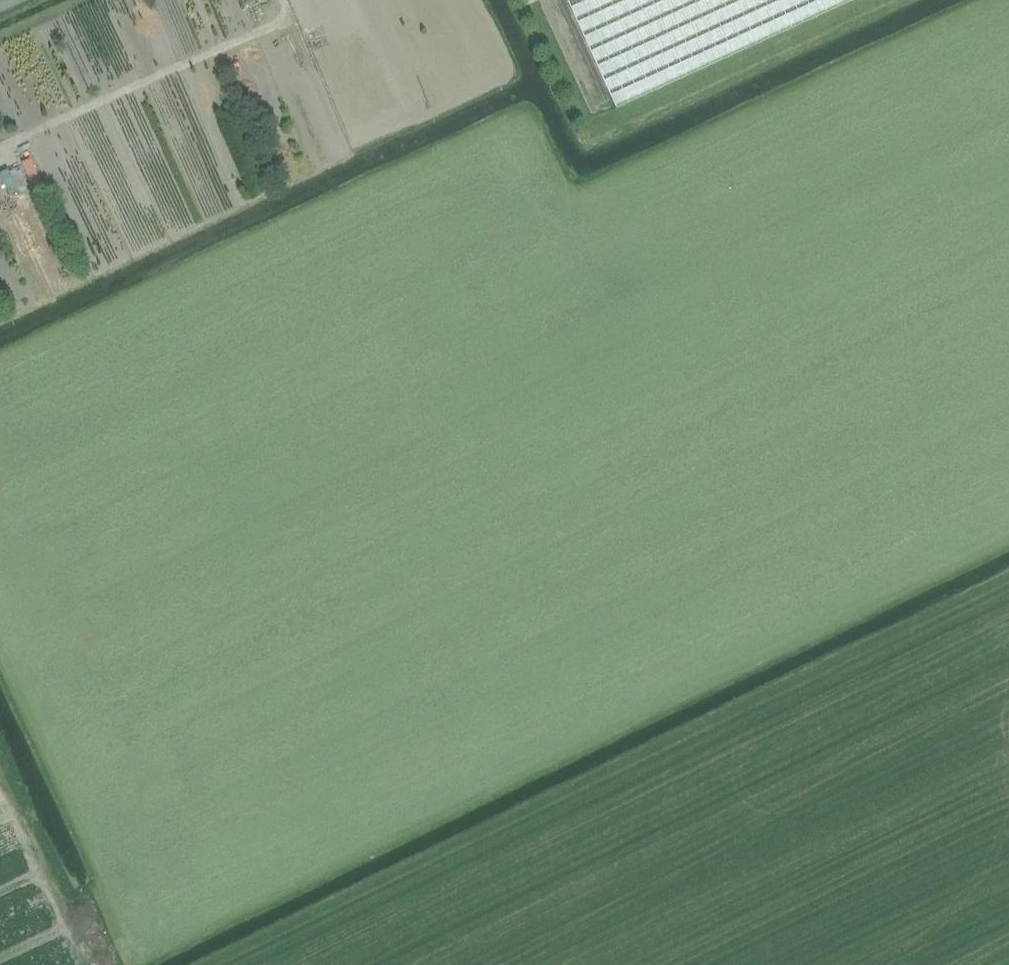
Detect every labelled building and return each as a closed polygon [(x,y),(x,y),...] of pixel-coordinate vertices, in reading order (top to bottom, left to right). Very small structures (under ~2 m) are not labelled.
[(616,107),(851,0),(567,0),(616,107)]
